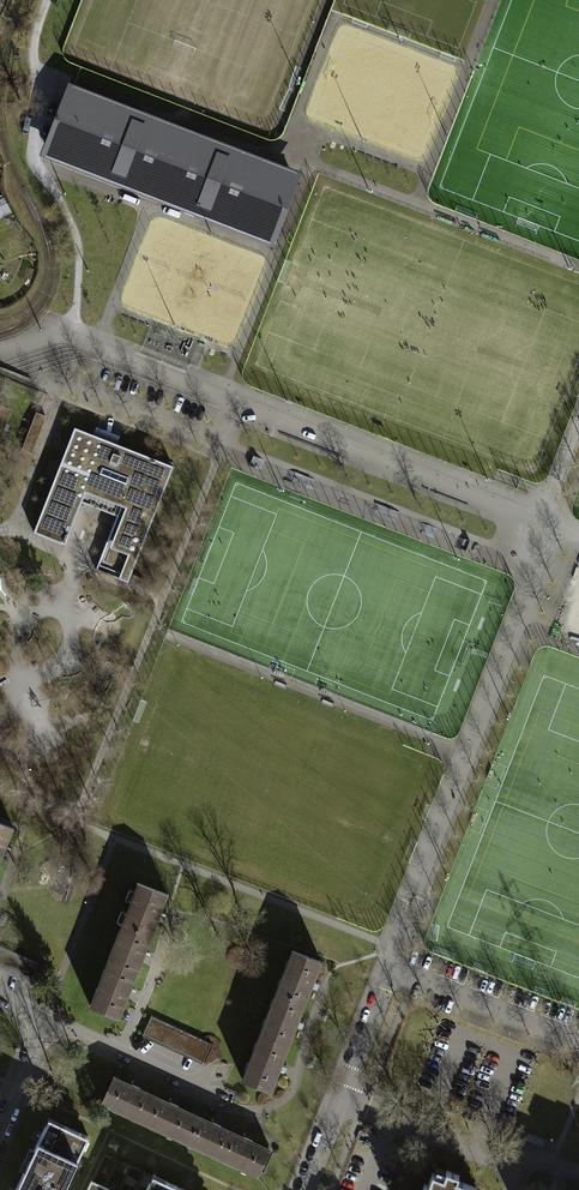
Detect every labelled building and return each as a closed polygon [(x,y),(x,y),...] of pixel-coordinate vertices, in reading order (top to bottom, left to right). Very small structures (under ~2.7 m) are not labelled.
[(298,169),(78,89),(55,152),(274,232),(298,169)] [(39,438),(47,416),(38,413),(30,434),(39,438)] [(121,437),(97,427),(93,438),(105,443),(117,448),(121,437)] [(76,432),(36,533),(66,544),(85,496),(88,497),(87,501),(97,505),(118,513),(108,539),(97,568),(103,570),(101,574),(127,584),(172,469),(117,448),(105,443),(93,438),(76,432)] [(9,827),(0,823),(0,850),(9,827)] [(137,883),(89,1007),(115,1017),(163,893),(137,883)] [(292,951),(241,1079),(266,1089),(317,961),(292,951)] [(148,1016),(140,1034),(200,1062),(209,1044),(148,1016)] [(113,1076),(100,1103),(259,1175),(272,1149),(113,1076)] [(15,1189),(64,1189),(88,1137),(48,1119),(15,1189)] [(477,1188),(457,1181),(459,1176),(446,1171),(444,1178),(433,1174),(428,1186),(425,1184),(422,1189),(476,1189),(477,1188)] [(153,1176),(147,1189),(183,1189),(153,1176)] [(91,1180),(87,1189),(113,1189),(91,1180)]
